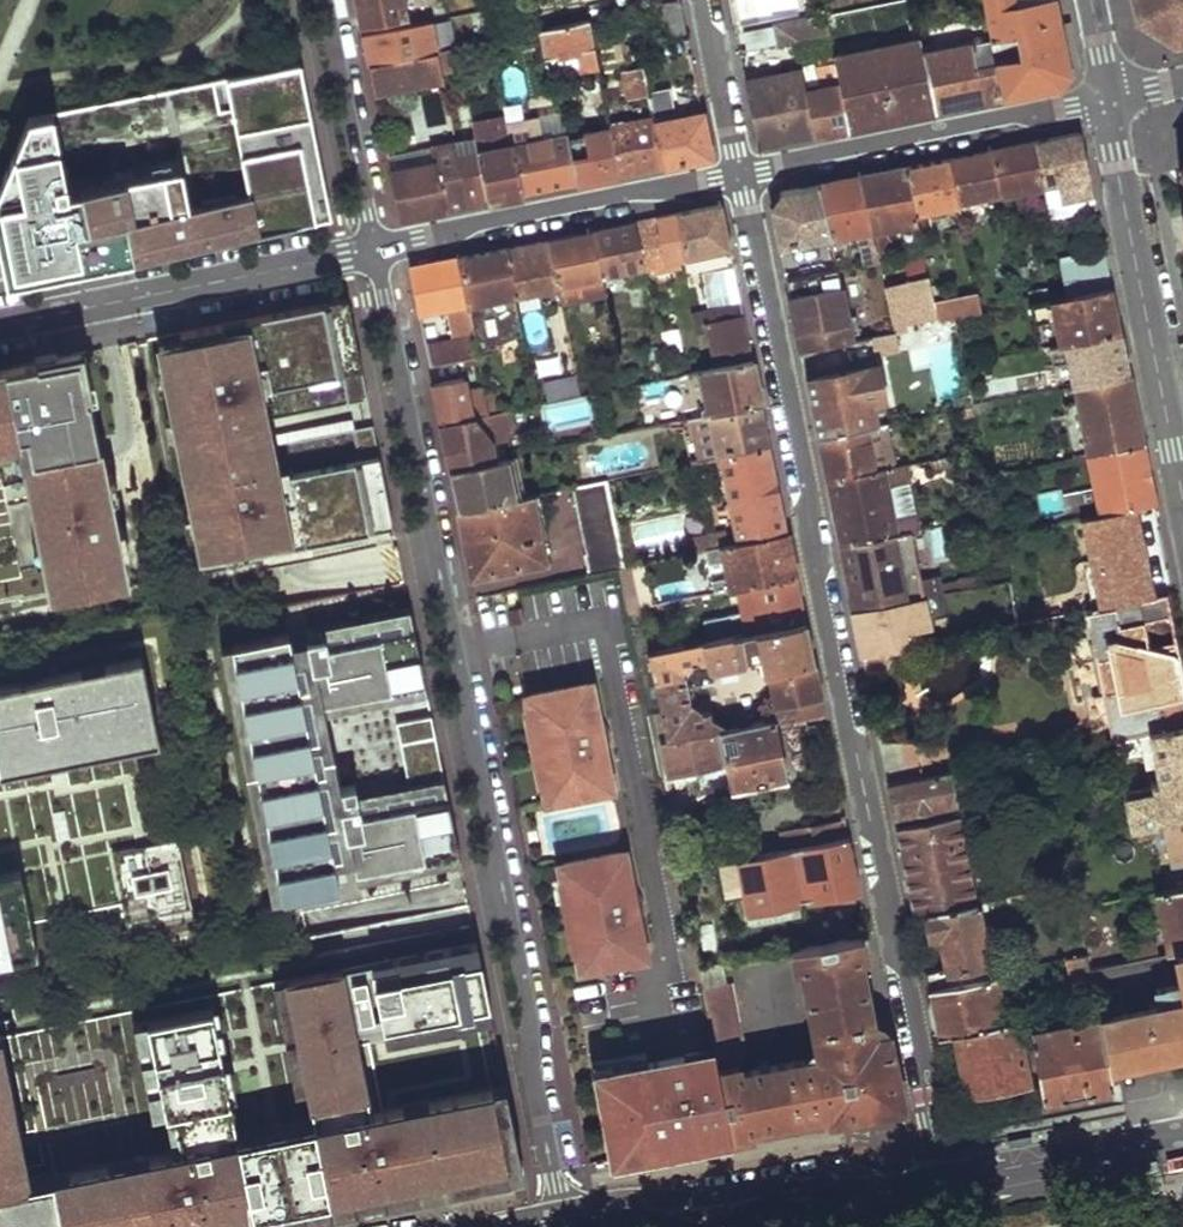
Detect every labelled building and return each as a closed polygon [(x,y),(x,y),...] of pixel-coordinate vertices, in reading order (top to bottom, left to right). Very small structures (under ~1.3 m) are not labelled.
[(362,26),(408,17),(404,0),(357,0),(361,22),(362,26)] [(1002,98),(1063,85),(1071,74),(1067,54),(1066,50),(1056,0),(983,0),(994,59),(1002,98)] [(1138,18),(1175,43),(1182,42),(1182,0),(1134,0),(1138,18)] [(680,1),(650,7),(654,25),(684,20),(680,1)] [(792,20),(795,42),(830,34),(826,13),(792,20)] [(540,29),(547,57),(573,50),(579,73),(598,70),(589,19),(540,29)] [(684,20),(654,25),(656,43),(688,37),(684,20)] [(778,23),(783,44),(795,42),(792,20),(778,23)] [(363,36),(370,67),(438,52),(431,21),(363,36)] [(834,56),(849,128),(863,125),(912,115),(935,111),(923,50),(918,39),(834,55),(834,56)] [(923,50),(935,111),(968,104),(1002,98),(994,59),(971,64),(966,44),(923,50)] [(438,52),(442,74),(463,69),(462,65),(460,55),(458,47),(438,52)] [(573,50),(547,57),(553,80),(579,73),(573,50)] [(421,79),(423,86),(444,81),(442,74),(438,52),(370,67),(374,90),(421,79)] [(460,55),(462,65),(480,62),(478,53),(460,55)] [(834,56),(819,59),(824,85),(806,90),(817,135),(833,131),(849,128),(834,56)] [(331,217),(301,64),(285,67),(316,220),(331,217)] [(285,67),(52,113),(54,124),(24,130),(0,186),(0,211),(2,211),(6,232),(0,233),(0,245),(2,258),(11,256),(14,271),(168,240),(170,249),(241,235),(316,220),(285,67)] [(498,75),(509,102),(528,94),(518,67),(498,75)] [(626,95),(632,98),(649,95),(644,67),(622,72),(626,95)] [(746,82),(759,146),(817,135),(806,90),(802,71),(746,82)] [(430,136),(450,134),(446,89),(427,91),(430,136)] [(610,129),(618,176),(640,171),(662,167),(652,115),(647,116),(645,110),(625,112),(623,105),(606,107),(610,129)] [(652,115),(662,167),(712,156),(703,112),(660,119),(658,114),(652,115)] [(52,113),(29,118),(24,130),(54,124),(52,113)] [(478,152),(487,203),(504,199),(522,196),(511,144),(508,123),(504,113),(472,121),(475,139),(478,152)] [(511,144),(522,196),(550,190),(579,184),(573,161),(565,133),(544,137),(540,116),(508,123),(511,144)] [(573,161),(579,184),(618,176),(610,129),(585,134),(589,157),(573,161)] [(1035,139),(1044,186),(1060,183),(1063,202),(1093,195),(1087,162),(1081,130),(1035,139)] [(475,139),(455,143),(458,157),(478,152),(475,139)] [(990,148),(999,194),(1044,186),(1035,139),(1012,144),(990,148)] [(391,172),(400,221),(467,207),(458,157),(455,143),(387,155),(391,172)] [(950,156),(960,201),(971,198),(975,214),(991,211),(989,196),(999,194),(990,148),(970,152),(950,156)] [(458,157),(467,207),(487,203),(478,152),(458,157)] [(906,164),(915,210),(960,201),(950,156),(928,160),(906,164)] [(863,173),(876,228),(917,221),(915,210),(906,164),(885,169),(863,173)] [(1170,184),(1182,193),(1182,165),(1170,184)] [(821,182),(831,238),(859,233),(863,261),(881,257),(880,252),(878,240),(876,228),(863,173),(842,178),(821,182)] [(774,227),(778,248),(831,238),(821,182),(801,186),(782,190),(769,205),(774,227)] [(1060,183),(1044,186),(1048,205),(1063,202),(1060,183)] [(1093,195),(1063,202),(1066,216),(1096,210),(1093,195)] [(647,279),(647,281),(668,278),(666,268),(686,265),(686,258),(732,250),(723,205),(636,222),(647,279)] [(591,231),(600,276),(615,274),(617,285),(647,279),(636,222),(613,226),(591,231)] [(560,285),(563,301),(603,293),(600,276),(591,231),(582,233),(563,236),(551,239),(560,285)] [(878,240),(880,252),(893,249),(891,238),(878,240)] [(509,247),(517,294),(560,285),(551,239),(529,243),(509,247)] [(14,271),(6,273),(7,282),(79,267),(103,263),(170,249),(168,240),(14,271)] [(467,302),(476,354),(496,349),(495,345),(523,330),(517,294),(509,247),(483,252),(459,257),(467,302)] [(1073,253),(1079,293),(1111,287),(1104,248),(1073,253)] [(11,256),(2,258),(6,273),(14,271),(11,256)] [(410,266),(419,311),(447,306),(467,302),(459,257),(423,264),(410,266)] [(791,314),(799,356),(855,343),(836,266),(784,277),(791,314)] [(894,334),(895,336),(908,334),(907,329),(982,316),(979,302),(938,312),(928,274),(882,289),(894,334)] [(1055,313),(1060,345),(1069,344),(1120,333),(1116,311),(1111,287),(1079,293),(1025,304),(1027,318),(1055,313)] [(348,299),(157,337),(193,571),(393,530),(373,425),(364,427),(354,429),(265,447),(263,436),(260,422),(359,402),(367,399),(356,342),(348,299)] [(453,339),(425,343),(430,366),(460,360),(476,357),(476,354),(467,302),(447,306),(453,339)] [(742,304),(692,314),(696,336),(710,334),(708,323),(745,315),(742,304)] [(710,334),(715,367),(754,360),(745,315),(708,323),(710,334)] [(1069,344),(1075,385),(1129,376),(1124,355),(1120,333),(1069,344)] [(799,356),(803,374),(900,354),(895,336),(894,334),(855,343),(799,356)] [(20,597),(21,600),(52,594),(127,580),(81,352),(47,359),(0,369),(0,601),(20,597)] [(701,397),(704,417),(763,406),(758,384),(754,360),(715,367),(702,370),(707,396),(701,397)] [(810,409),(816,437),(872,427),(871,413),(887,410),(879,366),(804,380),(810,409)] [(1078,401),(1087,453),(1141,442),(1135,410),(1129,376),(1075,385),(1078,401)] [(434,384),(442,424),(486,414),(482,390),(467,393),(464,379),(434,384)] [(563,382),(564,398),(580,394),(577,379),(563,382)] [(1073,455),(1087,453),(1078,401),(1063,404),(1073,455)] [(687,420),(696,461),(719,456),(770,446),(767,427),(763,406),(704,417),(687,420)] [(446,446),(450,467),(496,458),(493,444),(504,442),(500,425),(515,421),(512,408),(486,414),(442,424),(446,446)] [(956,412),(958,421),(973,418),(971,409),(956,412)] [(820,459),(824,479),(897,465),(889,424),(872,427),(816,437),(820,459)] [(506,455),(504,442),(493,444),(496,458),(506,455)] [(1087,453),(1100,519),(1138,512),(1157,508),(1141,442),(1087,453)] [(770,446),(719,456),(737,544),(788,533),(780,491),(770,446)] [(457,501),(458,508),(517,496),(509,455),(506,455),(496,458),(450,467),(457,501)] [(931,459),(933,468),(948,465),(946,456),(931,459)] [(831,513),(838,546),(911,532),(916,530),(911,509),(894,512),(892,501),(890,487),(909,483),(906,464),(897,465),(824,479),(831,513)] [(568,486),(584,576),(625,566),(607,478),(568,486)] [(464,535),(472,574),(549,557),(537,492),(517,496),(458,508),(464,535)] [(910,498),(892,501),(894,512),(911,509),(910,498)] [(1078,525),(1097,610),(1167,597),(1174,596),(1170,577),(1151,580),(1138,512),(1100,519),(1078,525)] [(845,578),(851,610),(924,596),(938,593),(935,575),(919,576),(911,532),(838,546),(845,578)] [(725,546),(693,553),(696,566),(709,564),(727,561),(730,576),(712,579),(715,594),(733,590),(798,578),(793,556),(788,533),(737,544),(725,546)] [(723,537),(692,543),(693,553),(725,546),(723,537)] [(727,561),(709,564),(712,579),(730,576),(727,561)] [(633,565),(642,608),(653,606),(645,562),(633,565)] [(798,578),(733,590),(738,619),(705,627),(706,639),(733,634),(806,619),(802,599),(798,578)] [(856,633),(860,655),(932,642),(931,637),(904,640),(903,635),(930,629),(924,596),(851,610),(856,633)] [(1106,744),(1116,741),(1165,731),(1160,702),(1182,698),(1182,684),(1167,597),(1097,610),(1082,613),(1106,744)] [(293,654),(414,630),(410,608),(288,632),(293,654)] [(521,608),(508,611),(511,626),(524,623),(521,608)] [(806,619),(733,634),(706,639),(651,651),(667,739),(715,730),(711,712),(695,715),(692,698),(695,696),(692,686),(688,686),(685,667),(708,664),(709,667),(712,670),(747,663),(748,658),(769,672),(815,664),(811,642),(806,619)] [(419,654),(414,630),(293,654),(288,632),(231,644),(282,898),(339,886),(335,864),(354,860),(356,871),(459,850),(430,711),(419,654)] [(860,655),(865,680),(904,671),(903,662),(935,655),(932,642),(860,655)] [(282,898),(231,644),(220,646),(271,900),(282,898)] [(0,685),(0,799),(6,798),(14,842),(0,845),(0,959),(36,951),(30,922),(122,903),(128,933),(194,920),(177,837),(152,842),(132,744),(157,739),(141,657),(0,685)] [(815,664),(769,672),(775,704),(785,702),(822,695),(819,680),(815,664)] [(591,684),(526,696),(529,714),(536,713),(549,783),(543,785),(546,803),(612,790),(605,751),(594,753),(593,747),(597,745),(600,742),(601,738),(600,735),(598,732),(594,730),(590,730),(589,724),(599,722),(591,684)] [(919,759),(1088,734),(1082,694),(892,722),(900,777),(922,774),(919,759)] [(785,702),(787,717),(825,709),(822,695),(785,702)] [(787,717),(788,719),(825,712),(825,709),(787,717)] [(529,714),(524,716),(538,786),(543,785),(549,783),(536,713),(529,714)] [(666,740),(662,741),(667,774),(726,763),(732,792),(785,781),(775,719),(715,730),(667,739),(666,740)] [(1124,826),(1130,824),(1147,821),(1162,818),(1182,814),(1182,727),(1165,731),(1116,741),(1120,759),(1150,753),(1157,787),(1118,794),(1124,826)] [(891,809),(892,816),(949,805),(947,789),(964,785),(961,773),(887,788),(891,809)] [(14,842),(6,798),(0,799),(0,845),(14,842)] [(1172,862),(1182,860),(1182,814),(1162,818),(1172,862)] [(903,872),(912,915),(926,912),(972,903),(1006,896),(1005,888),(986,890),(985,879),(968,881),(956,815),(895,828),(903,872)] [(847,819),(810,826),(814,843),(851,837),(847,819)] [(1130,824),(1132,837),(1149,832),(1147,821),(1130,824)] [(782,830),(785,849),(814,843),(810,826),(782,830)] [(679,869),(686,907),(727,900),(727,896),(735,894),(742,928),(802,916),(801,900),(861,887),(851,837),(814,843),(785,849),(679,869)] [(461,862),(459,850),(356,871),(354,860),(335,864),(339,886),(461,862)] [(559,865),(562,883),(569,882),(583,952),(576,954),(580,972),(646,959),(638,919),(628,922),(627,915),(630,914),(634,911),(634,906),(633,903),(631,900),(627,899),(623,899),(622,893),(632,891),(624,852),(559,865)] [(562,883),(557,884),(571,954),(576,954),(583,952),(569,882),(562,883)] [(1167,953),(1170,953),(1182,950),(1182,888),(1155,892),(1167,953)] [(923,971),(927,991),(987,975),(972,903),(926,912),(932,941),(942,940),(945,968),(923,971)] [(717,1070),(730,1138),(767,1131),(768,1126),(814,1117),(814,1123),(837,1118),(905,1105),(898,1072),(890,1031),(875,1034),(860,960),(866,959),(860,935),(793,949),(798,972),(804,971),(820,1057),(749,1070),(738,1072),(737,1066),(717,1070)] [(481,961),(477,942),(342,969),(345,981),(373,975),(373,972),(397,967),(400,978),(427,972),(425,962),(449,957),(451,968),(481,961)] [(1104,1065),(1182,1049),(1182,950),(1170,953),(1179,998),(1095,1016),(1104,1065)] [(523,1171),(506,1085),(372,1113),(359,1050),(348,1052),(343,1025),(382,1017),(384,1028),(490,1007),(481,961),(451,968),(449,957),(425,962),(427,972),(400,978),(397,967),(373,972),(373,975),(345,981),(342,969),(286,980),(297,1034),(298,1041),(308,1092),(312,1108),(322,1106),(325,1122),(315,1124),(332,1210),(357,1205),(477,1180),(523,1171)] [(1012,970),(1018,1006),(1023,1006),(1065,997),(1058,962),(1012,970)] [(698,967),(702,987),(724,983),(721,963),(698,967)] [(931,1014),(936,1035),(950,1033),(1001,1023),(990,974),(987,975),(927,991),(931,1014)] [(283,1036),(297,1034),(286,980),(272,983),(283,1036)] [(713,1050),(717,1070),(737,1066),(738,1072),(749,1070),(733,981),(724,983),(702,987),(713,1050)] [(490,1007),(384,1028),(387,1041),(493,1020),(490,1007)] [(255,1225),(238,1140),(228,1142),(225,1126),(234,1124),(211,1008),(147,1021),(165,1114),(173,1112),(181,1151),(173,1152),(28,1182),(19,1183),(10,1138),(19,1137),(0,1044),(0,1226),(245,1226),(255,1225)] [(1027,1029),(1038,1099),(1109,1085),(1104,1065),(1095,1016),(1027,1029)] [(356,1034),(384,1028),(382,1017),(343,1025),(348,1052),(359,1050),(356,1034)] [(152,1117),(165,1114),(147,1021),(133,1024),(152,1117)] [(950,1033),(962,1096),(1026,1083),(1014,1022),(1001,1023),(950,1033)] [(295,1095),(308,1092),(298,1041),(285,1043),(295,1095)] [(612,1160),(730,1138),(717,1070),(713,1050),(647,1063),(647,1060),(596,1070),(612,1160)] [(315,1124),(325,1122),(322,1106),(312,1108),(315,1124)] [(173,1152),(181,1151),(173,1112),(165,1114),(173,1152)] [(225,1126),(228,1142),(238,1140),(234,1124),(225,1126)] [(313,1213),(332,1210),(315,1124),(238,1140),(255,1225),(263,1223),(313,1213)] [(10,1138),(19,1183),(28,1182),(19,1137),(10,1138)]
